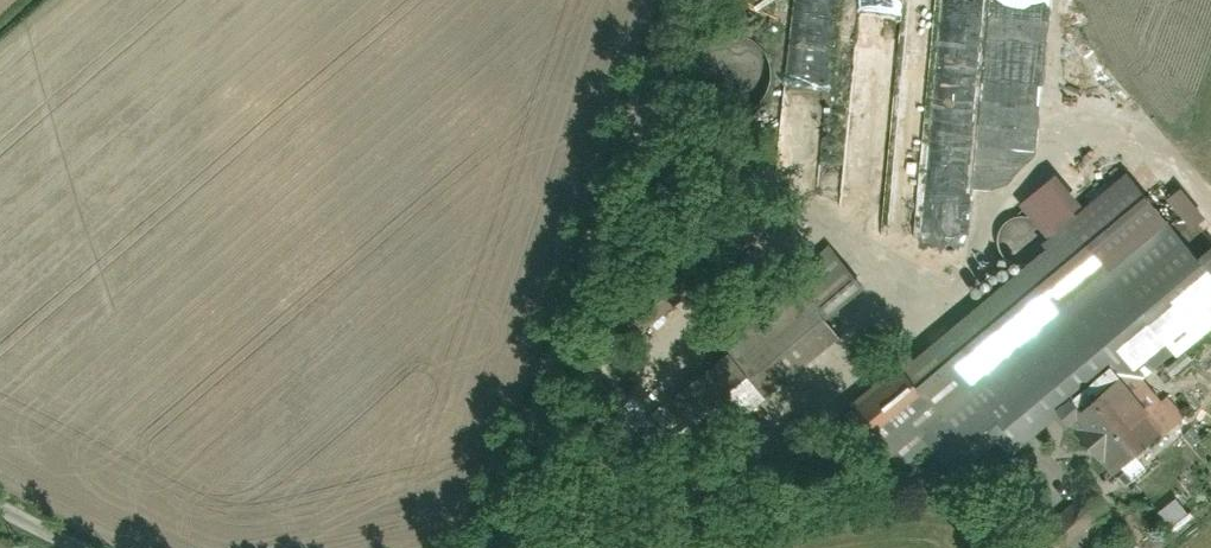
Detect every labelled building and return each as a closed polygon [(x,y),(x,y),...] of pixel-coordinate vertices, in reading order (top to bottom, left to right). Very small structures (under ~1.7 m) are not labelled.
[(909,0),(869,0),(856,204),(896,206),(909,0)] [(827,163),(834,16),(806,15),(805,34),(795,34),(793,81),(801,82),(798,162),(827,163)] [(1201,227),(1210,219),(1210,208),(1192,183),(1176,195),(1201,227)] [(1060,238),(1061,232),(1061,225),(1059,219),(1055,214),(1051,209),(1046,205),(1040,203),(1034,201),(1027,202),(1021,203),(1015,206),(1011,210),(1007,215),(1004,221),(1002,227),(1002,233),(1003,240),(1006,245),(1010,251),(1014,255),(1020,258),(1026,260),(1032,260),(1039,259),(1045,257),(1050,254),(1055,249),(1058,244),(1060,238)] [(850,396),(885,436),(1104,253),(1083,228),(928,358),(914,342),(850,396)] [(878,266),(850,248),(835,271),(863,290),(878,266)] [(602,303),(621,327),(676,281),(657,257),(602,303)] [(1156,310),(1188,349),(1210,331),(1210,265),(1156,310)] [(1013,451),(1148,334),(1092,269),(962,382),(967,389),(918,432),(951,470),(995,431),(1013,451)] [(721,340),(764,390),(834,330),(791,280),(721,340)] [(1066,415),(1114,470),(1162,428),(1114,373),(1066,415)] [(1039,520),(1063,547),(1070,547),(1113,511),(1086,480),(1039,520)] [(1185,495),(1166,509),(1177,523),(1196,509),(1185,495)]
